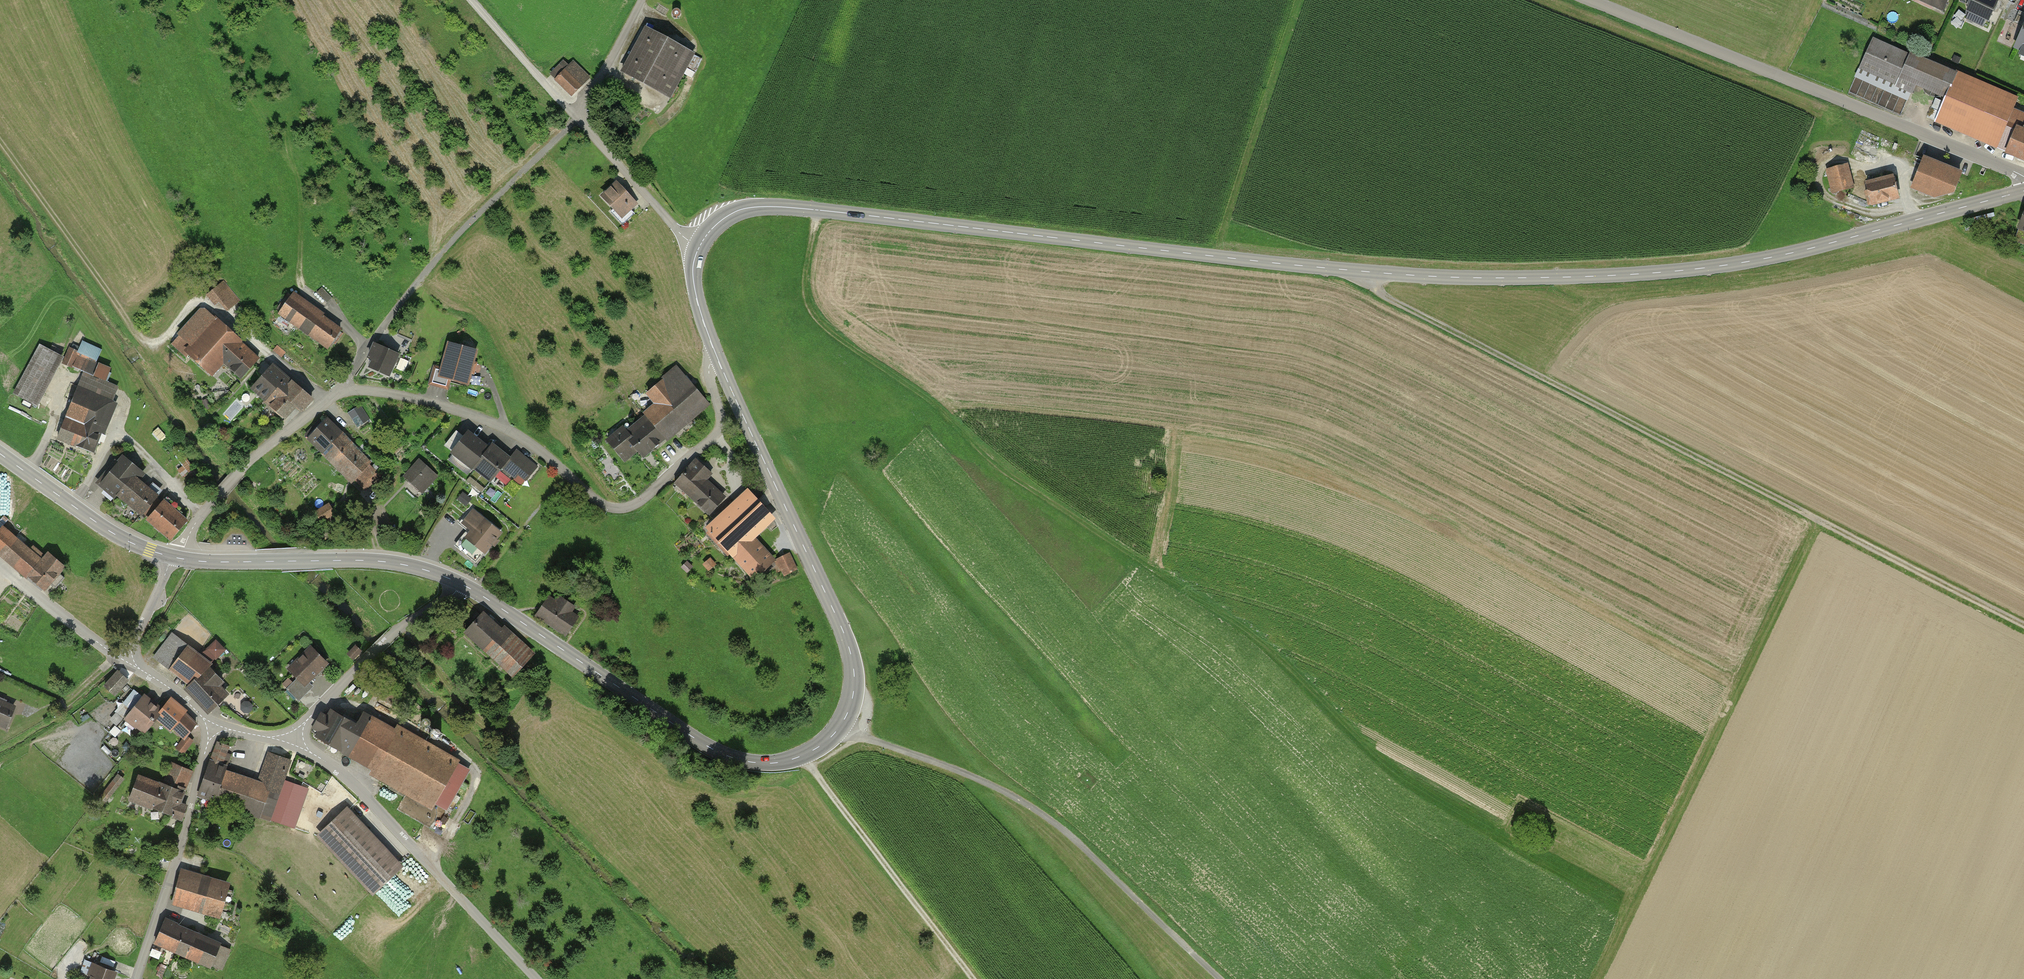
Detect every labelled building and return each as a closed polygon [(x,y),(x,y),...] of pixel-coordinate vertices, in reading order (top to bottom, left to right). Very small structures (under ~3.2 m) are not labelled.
[(1911,1),(1936,12),(1942,0),(1912,0),(1911,1)] [(1990,0),(1967,0),(1958,18),(1982,30),(1996,3),(1990,0)] [(2020,13),(2003,51),(2023,60),(2023,14),(2020,13)] [(703,57),(653,28),(627,73),(677,102),(703,57)] [(1958,70),(1873,37),(1858,68),(1944,101),(1958,70)] [(564,60),(555,69),(559,73),(568,64),(564,60)] [(594,81),(576,63),(560,79),(579,97),(594,81)] [(2019,97),(1958,70),(1944,101),(1935,124),(2004,151),(2014,128),(2007,124),(2019,97)] [(2014,128),(2004,151),(2023,160),(2023,132),(2014,128)] [(1950,199),(1964,168),(1924,151),(1911,182),(1950,199)] [(1845,163),(1823,169),(1829,192),(1851,186),(1845,163)] [(618,178),(601,196),(629,223),(646,205),(618,178)] [(1886,178),(1856,187),(1862,209),(1893,200),(1886,178)] [(2022,201),(2009,235),(2023,241),(2023,201),(2022,201)] [(228,308),(238,300),(223,281),(208,293),(215,302),(219,298),(228,308)] [(281,312),(328,345),(340,328),(292,295),(281,312)] [(240,375),(257,357),(206,309),(173,343),(185,354),(189,350),(212,372),(224,359),(240,375)] [(98,360),(103,348),(80,338),(69,364),(106,379),(112,366),(98,360)] [(478,350),(450,344),(445,370),(444,378),(456,380),(472,383),(478,350)] [(407,356),(378,345),(370,367),(399,378),(407,356)] [(68,360),(44,348),(18,397),(43,409),(68,360)] [(251,386),(267,400),(287,377),(271,363),(251,386)] [(444,378),(445,370),(436,368),(432,387),(454,392),(456,380),(444,378)] [(649,417),(672,441),(712,404),(678,368),(650,394),(661,406),(649,417)] [(85,376),(67,418),(95,430),(109,399),(114,388),(85,376)] [(287,377),(267,400),(285,416),(296,403),(302,409),(312,398),(287,377)] [(95,430),(87,450),(95,454),(118,403),(109,399),(95,430)] [(360,405),(348,413),(358,427),(370,419),(360,405)] [(379,474),(324,415),(306,435),(334,462),(336,460),(364,489),(379,474)] [(629,435),(643,451),(652,460),(672,441),(649,417),(629,435)] [(95,430),(67,418),(58,437),(87,450),(95,430)] [(488,448),(468,433),(463,438),(455,432),(444,446),(472,468),(474,466),(488,448)] [(612,444),(630,463),(643,451),(629,435),(625,432),(612,444)] [(491,444),(488,448),(474,466),(491,480),(509,459),(491,444)] [(536,467),(520,454),(511,466),(526,479),(536,467)] [(164,493),(122,457),(102,479),(144,516),(164,493)] [(696,459),(676,481),(709,511),(723,496),(705,480),(711,473),(696,459)] [(435,476),(419,462),(407,475),(423,489),(435,476)] [(776,518),(751,491),(710,530),(754,576),(772,559),(753,540),(776,518)] [(164,493),(144,516),(171,539),(190,517),(164,493)] [(455,544),(475,561),(500,531),(472,508),(460,522),(468,528),(455,544)] [(0,537),(0,553),(31,580),(47,563),(7,528),(0,537)] [(795,568),(789,554),(773,562),(777,571),(782,569),(784,573),(795,568)] [(47,563),(31,580),(49,596),(72,570),(54,555),(47,563)] [(556,602),(548,597),(537,614),(566,634),(577,617),(570,612),(574,605),(560,596),(556,602)] [(531,657),(482,612),(465,631),(515,675),(531,657)] [(208,665),(171,637),(156,655),(191,681),(186,688),(208,711),(224,695),(217,686),(222,680),(208,665)] [(224,649),(215,641),(207,650),(216,658),(224,649)] [(326,663),(311,648),(289,669),(304,684),(326,663)] [(118,670),(104,686),(115,696),(129,679),(118,670)] [(110,717),(116,723),(142,694),(136,688),(110,717)] [(201,723),(174,700),(165,710),(147,694),(127,717),(150,736),(163,721),(184,739),(176,748),(183,755),(194,741),(189,737),(201,723)] [(19,706),(0,699),(0,725),(10,729),(19,706)] [(322,714),(313,731),(445,807),(465,773),(452,766),(455,760),(399,728),(396,733),(362,713),(357,721),(344,714),(342,718),(331,712),(328,717),(322,714)] [(228,746),(217,742),(199,793),(288,825),(301,787),(282,780),(289,760),(271,753),(259,787),(225,774),(227,768),(221,766),(228,746)] [(167,787),(138,776),(130,797),(181,816),(197,772),(175,764),(167,787)] [(96,800),(103,806),(125,778),(118,773),(96,800)] [(356,808),(325,836),(380,895),(410,868),(356,808)] [(235,891),(180,876),(175,899),(230,913),(235,891)] [(228,945),(167,920),(157,943),(219,968),(228,945)] [(118,973),(94,965),(89,978),(116,978),(118,973)]
